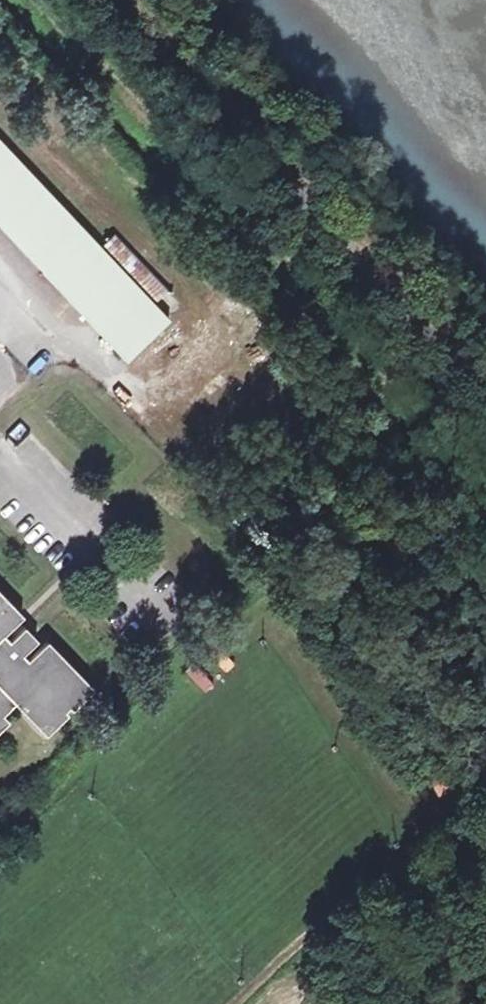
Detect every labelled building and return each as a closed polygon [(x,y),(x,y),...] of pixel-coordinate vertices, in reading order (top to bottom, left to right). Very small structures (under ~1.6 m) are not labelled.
[(0,126),(0,213),(127,350),(171,308),(0,126)] [(237,359),(247,353),(231,328),(221,334),(237,359)] [(10,710),(4,704),(16,691),(47,722),(66,703),(65,702),(72,695),(74,696),(94,676),(51,631),(32,649),(25,643),(40,628),(25,614),(11,629),(4,622),(23,603),(0,579),(0,719),(10,710)] [(184,675),(207,690),(215,679),(192,663),(184,675)] [(466,783),(453,760),(426,775),(440,799),(466,783)]
